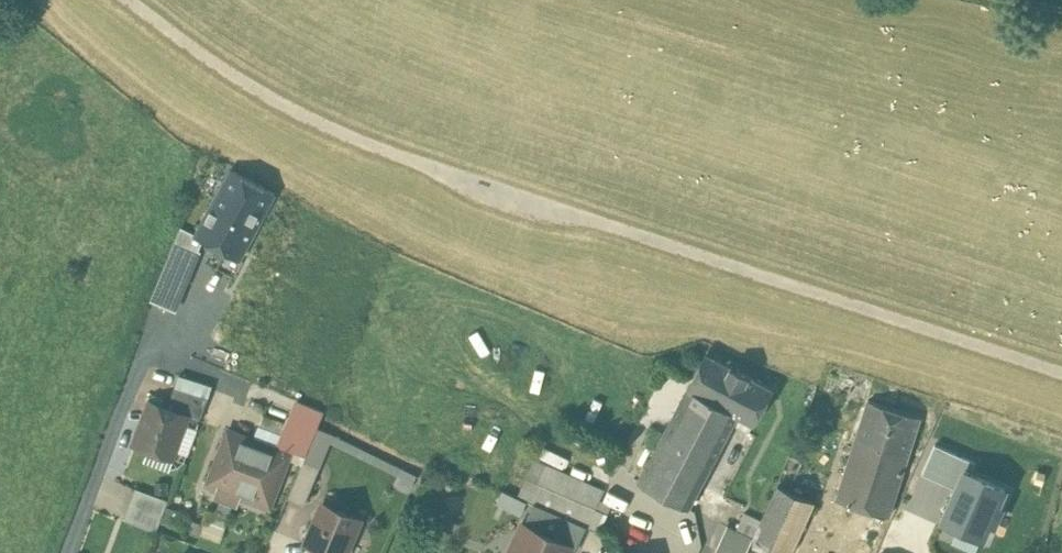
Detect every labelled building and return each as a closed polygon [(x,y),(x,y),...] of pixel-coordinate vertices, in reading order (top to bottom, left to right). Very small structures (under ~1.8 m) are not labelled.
[(192,221),(187,228),(201,236),(240,256),(274,192),(231,169),(215,198),(200,226),(192,221)] [(182,225),(187,228),(192,221),(200,226),(215,198),(195,187),(180,224),(182,225)] [(182,225),(171,251),(192,259),(201,236),(187,228),(182,225)] [(162,273),(182,282),(192,259),(171,251),(162,273)] [(182,282),(162,273),(152,300),(172,308),(182,282)] [(239,314),(228,309),(220,324),(231,329),(239,314)] [(772,388),(706,352),(687,387),(688,387),(735,412),(753,422),(772,388)] [(208,397),(175,386),(167,407),(187,415),(187,416),(199,420),(208,397)] [(688,387),(638,481),(688,507),(732,423),(748,431),(753,422),(735,412),(688,387)] [(869,399),(837,497),(888,514),(921,416),(869,399)] [(167,407),(150,401),(137,438),(174,451),(187,416),(187,415),(167,407)] [(264,413),(254,440),(288,453),(299,440),(304,428),(264,413)] [(254,440),(229,430),(209,482),(255,499),(266,470),(280,475),(288,453),(254,440)] [(950,450),(948,458),(943,473),(943,474),(922,543),(956,552),(980,552),(1009,466),(950,450)] [(604,489),(547,464),(533,459),(518,495),(531,500),(531,501),(534,502),(587,526),(599,530),(607,513),(607,512),(610,504),(599,499),(604,489)] [(319,468),(303,461),(288,497),(304,504),(319,468)] [(916,463),(877,552),(918,552),(922,543),(943,474),(916,463)] [(753,538),(786,552),(790,552),(814,501),(777,485),(761,520),(753,538)] [(168,499),(136,487),(125,518),(156,530),(168,499)] [(515,511),(522,499),(498,487),(492,499),(515,511)] [(206,493),(193,489),(188,503),(201,508),(206,493)] [(587,526),(534,502),(524,523),(570,545),(569,546),(575,549),(587,526)] [(323,504),(307,542),(333,552),(345,552),(359,519),(323,504)] [(761,520),(744,512),(736,529),(752,537),(753,538),(761,520)] [(524,523),(515,541),(518,543),(514,552),(510,552),(566,552),(569,546),(570,545),(524,523)] [(727,525),(715,550),(721,552),(745,552),(752,537),(736,529),(727,525)]
